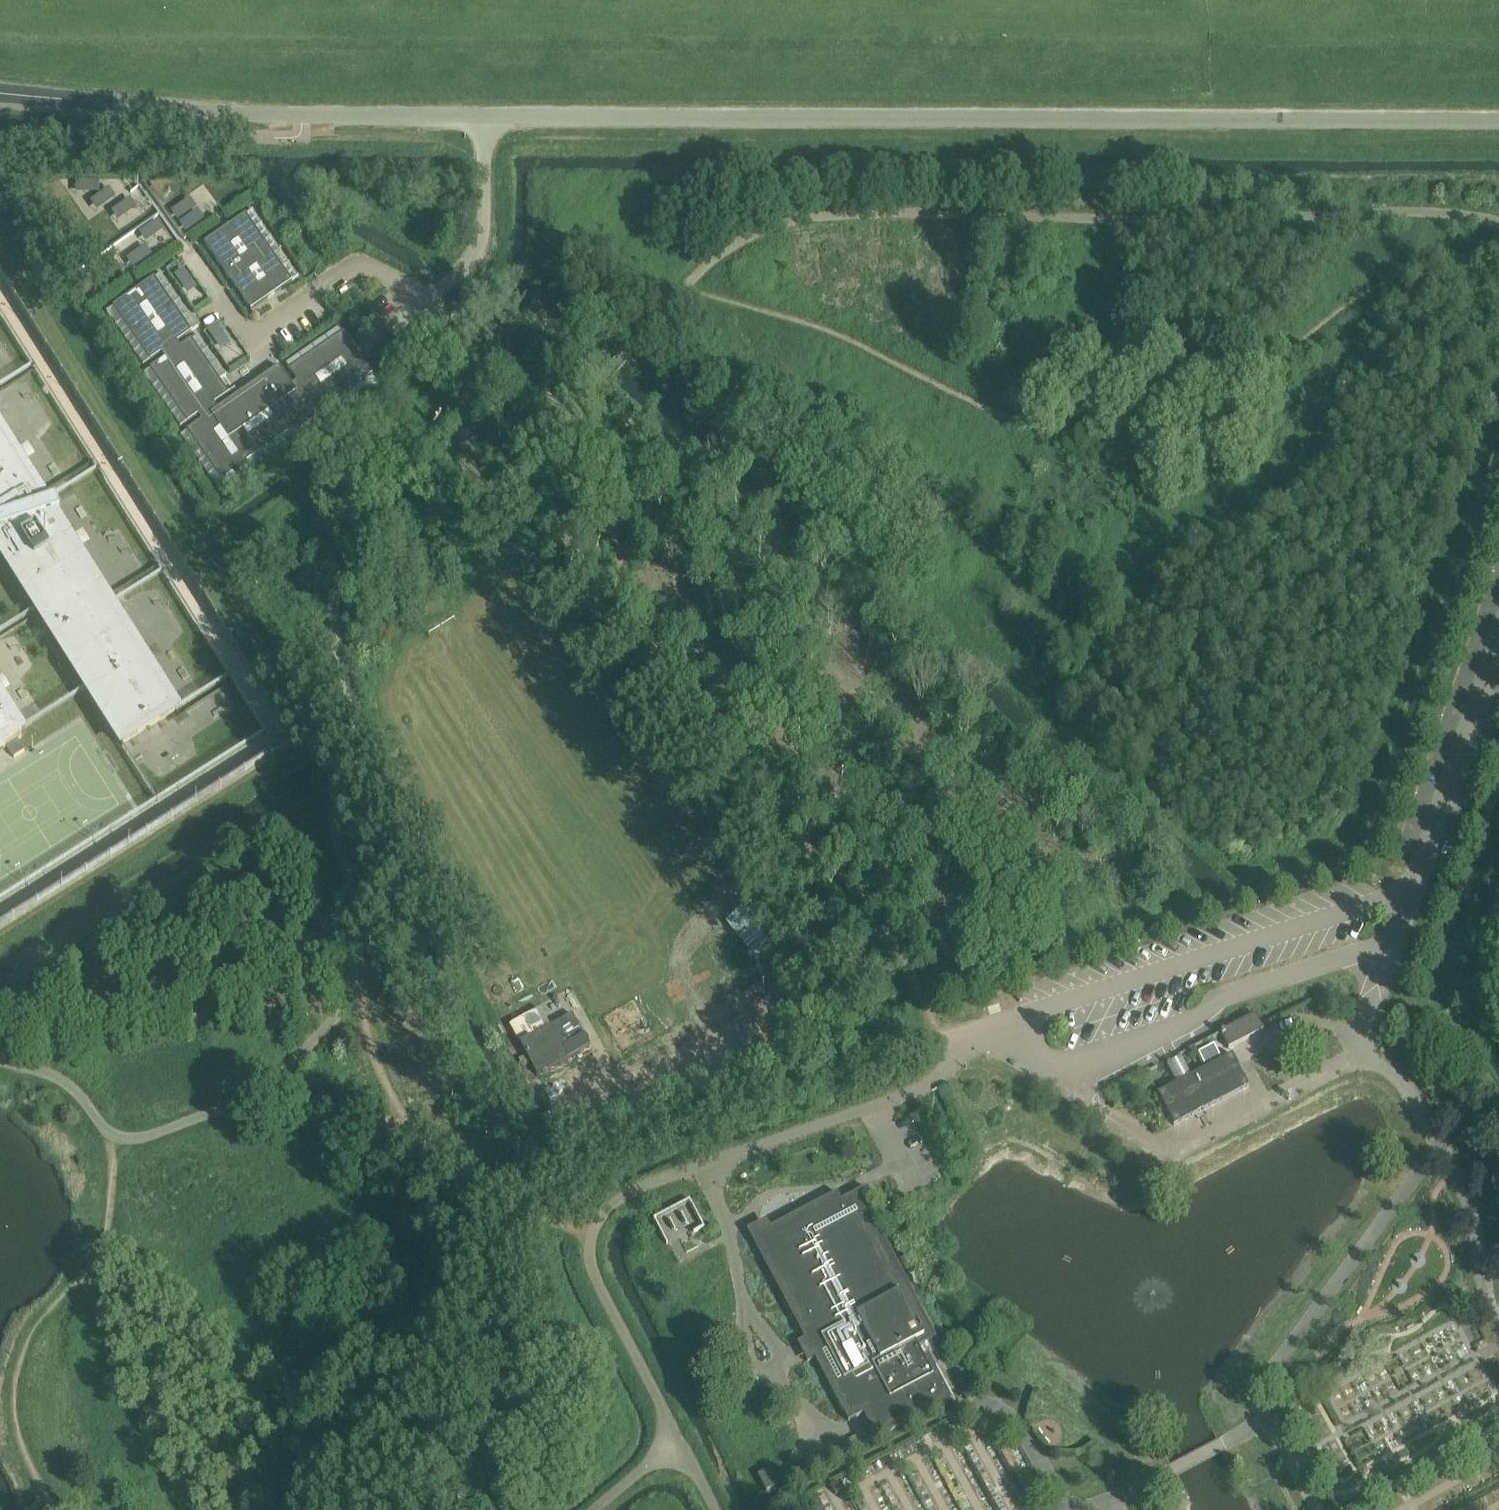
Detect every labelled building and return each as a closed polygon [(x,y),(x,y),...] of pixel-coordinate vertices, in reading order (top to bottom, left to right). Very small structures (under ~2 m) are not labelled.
[(246,216),(204,245),(251,312),(293,284),(246,216)] [(187,432),(225,486),(250,469),(246,464),(298,428),(301,432),(322,417),(319,413),(373,376),(344,335),(290,372),(297,383),(292,387),(279,368),(218,411),(215,406),(229,396),(192,341),(181,349),(177,344),(192,334),(155,280),(113,308),(151,363),(161,355),(165,360),(150,370),(188,424),(198,417),(202,422),(187,432)] [(122,747),(177,712),(0,432),(0,554),(122,747)] [(22,739),(0,704),(0,753),(22,739)] [(540,1034),(520,1045),(537,1077),(590,1048),(573,1016),(540,1034)] [(1255,1016),(1220,1035),(1228,1051),(1263,1032),(1255,1016)] [(1215,1047),(1201,1054),(1206,1065),(1221,1058),(1215,1047)] [(1174,1127),(1249,1088),(1232,1056),(1157,1095),(1174,1127)] [(749,1231),(747,1232),(814,1358),(806,1363),(807,1364),(815,1360),(848,1423),(869,1412),(876,1427),(871,1430),(877,1441),(952,1401),(928,1356),(923,1359),(918,1349),(935,1340),(935,1339),(859,1195),(867,1190),(866,1189),(841,1202),(837,1194),(753,1239),(749,1231)] [(769,1471),(757,1477),(766,1493),(778,1487),(769,1471)]
